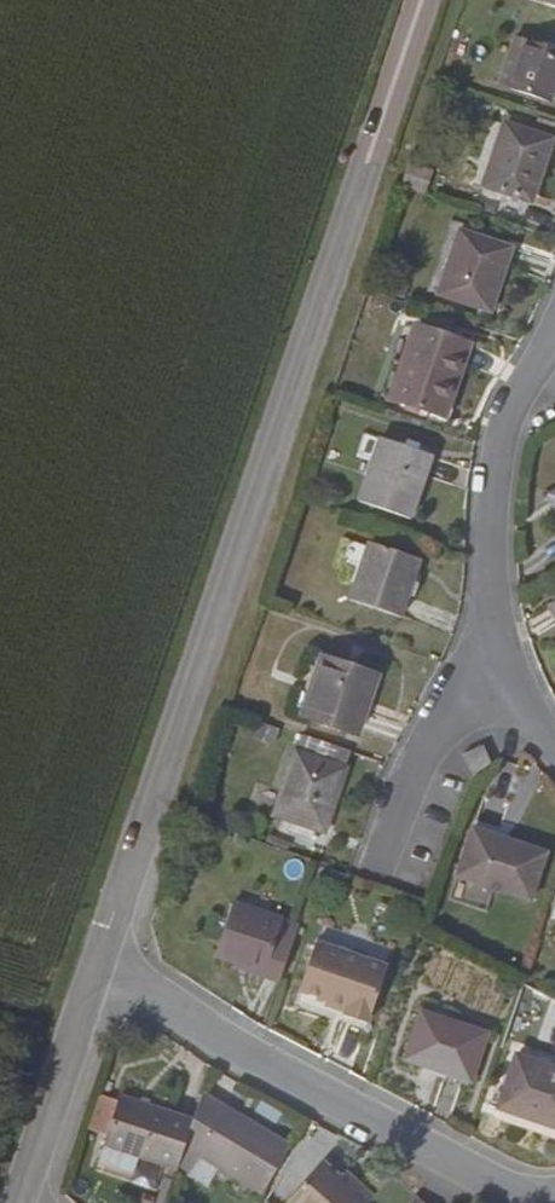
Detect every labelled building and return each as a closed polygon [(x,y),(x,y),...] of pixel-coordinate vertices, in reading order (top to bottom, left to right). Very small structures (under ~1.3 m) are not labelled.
[(500,74),(510,78),(524,35),(513,32),(500,74)] [(524,35),(510,78),(552,91),(554,81),(554,46),(524,35)] [(550,131),(508,117),(490,179),(532,192),(550,131)] [(408,179),(429,187),(436,165),(415,158),(408,179)] [(510,241),(456,224),(435,286),(488,304),(510,241)] [(390,273),(385,288),(403,294),(408,279),(390,273)] [(465,332),(412,314),(391,379),(443,397),(465,332)] [(424,449),(378,434),(358,495),(404,509),(424,449)] [(416,554),(369,538),(348,599),(394,615),(416,554)] [(371,671),(320,653),(301,712),(351,729),(371,671)] [(347,744),(298,727),(273,810),(319,826),(347,744)] [(477,743),(462,749),(470,766),(485,760),(477,743)] [(502,760),(489,803),(505,808),(519,765),(502,760)] [(545,844),(472,819),(456,867),(529,892),(545,844)] [(263,964),(279,969),(298,913),(246,896),(230,944),(266,956),(263,964)] [(390,960),(318,936),(298,999),(369,1023),(390,960)] [(470,1075),(484,1029),(425,1009),(410,1050),(442,1061),(440,1065),(470,1075)] [(517,1051),(500,1098),(554,1116),(554,1063),(517,1051)] [(248,1123),(219,1108),(222,1101),(194,1085),(185,1113),(177,1139),(257,1184),(285,1137),(251,1118),(248,1123)] [(94,1138),(169,1163),(177,1139),(185,1113),(110,1089),(94,1138)] [(251,1118),(222,1101),(219,1108),(248,1123),(251,1118)] [(359,1192),(333,1169),(316,1155),(279,1199),(283,1202),(349,1202),(359,1192)] [(359,1192),(363,1187),(337,1164),(333,1169),(359,1192)] [(415,1186),(398,1202),(432,1202),(415,1186)]
